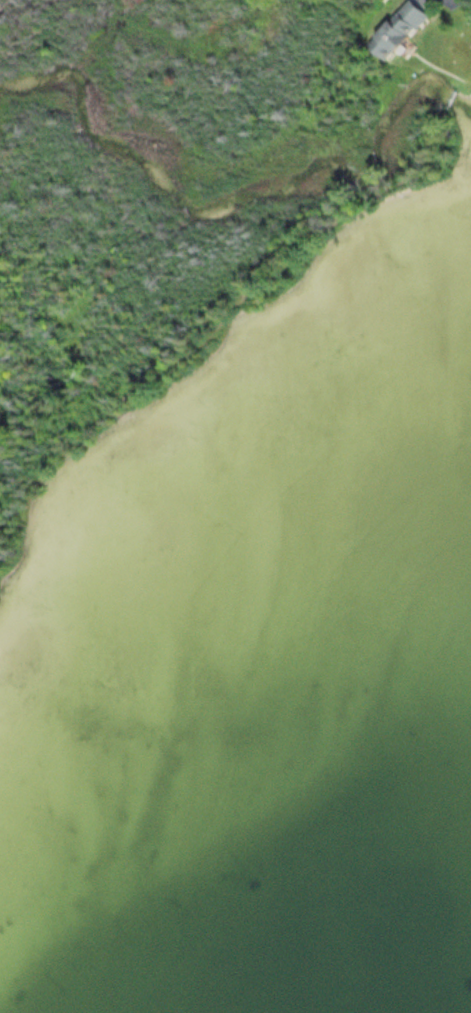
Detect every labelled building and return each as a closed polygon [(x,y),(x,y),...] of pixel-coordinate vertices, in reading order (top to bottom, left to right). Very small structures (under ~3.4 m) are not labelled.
[(409,0),(407,0),(372,36),(380,43),(372,51),(382,61),(426,17),(409,0)]
